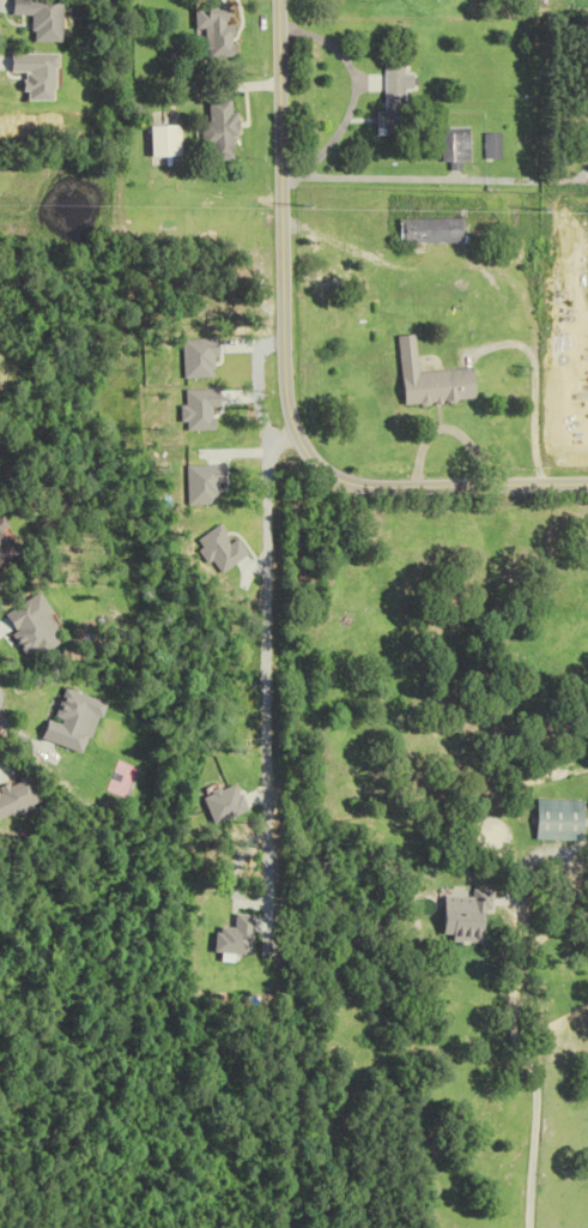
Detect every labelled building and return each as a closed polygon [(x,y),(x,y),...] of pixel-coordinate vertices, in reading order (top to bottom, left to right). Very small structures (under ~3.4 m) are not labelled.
[(209,30),(209,58),(236,57),(235,5),(198,6),(198,30),(209,30)] [(379,135),(409,134),(407,65),(384,65),(385,111),(378,111),(379,135)] [(206,100),(207,162),(237,161),(236,100),(206,100)] [(184,126),(158,126),(158,163),(184,163),(184,126)] [(473,162),(473,134),(444,134),(444,162),(473,162)] [(459,244),(459,219),(401,219),(401,244),(459,244)] [(471,401),(469,370),(416,374),(412,336),(394,337),(400,407),(471,401)] [(9,516),(0,520),(0,574),(29,562),(9,516)] [(92,753),(103,716),(113,719),(118,703),(73,690),(64,722),(57,720),(51,741),(92,753)] [(577,842),(577,802),(529,801),(529,841),(577,842)] [(441,944),(473,944),(473,913),(482,914),(482,892),(463,892),(463,908),(427,908),(427,937),(441,937),(441,944)]
